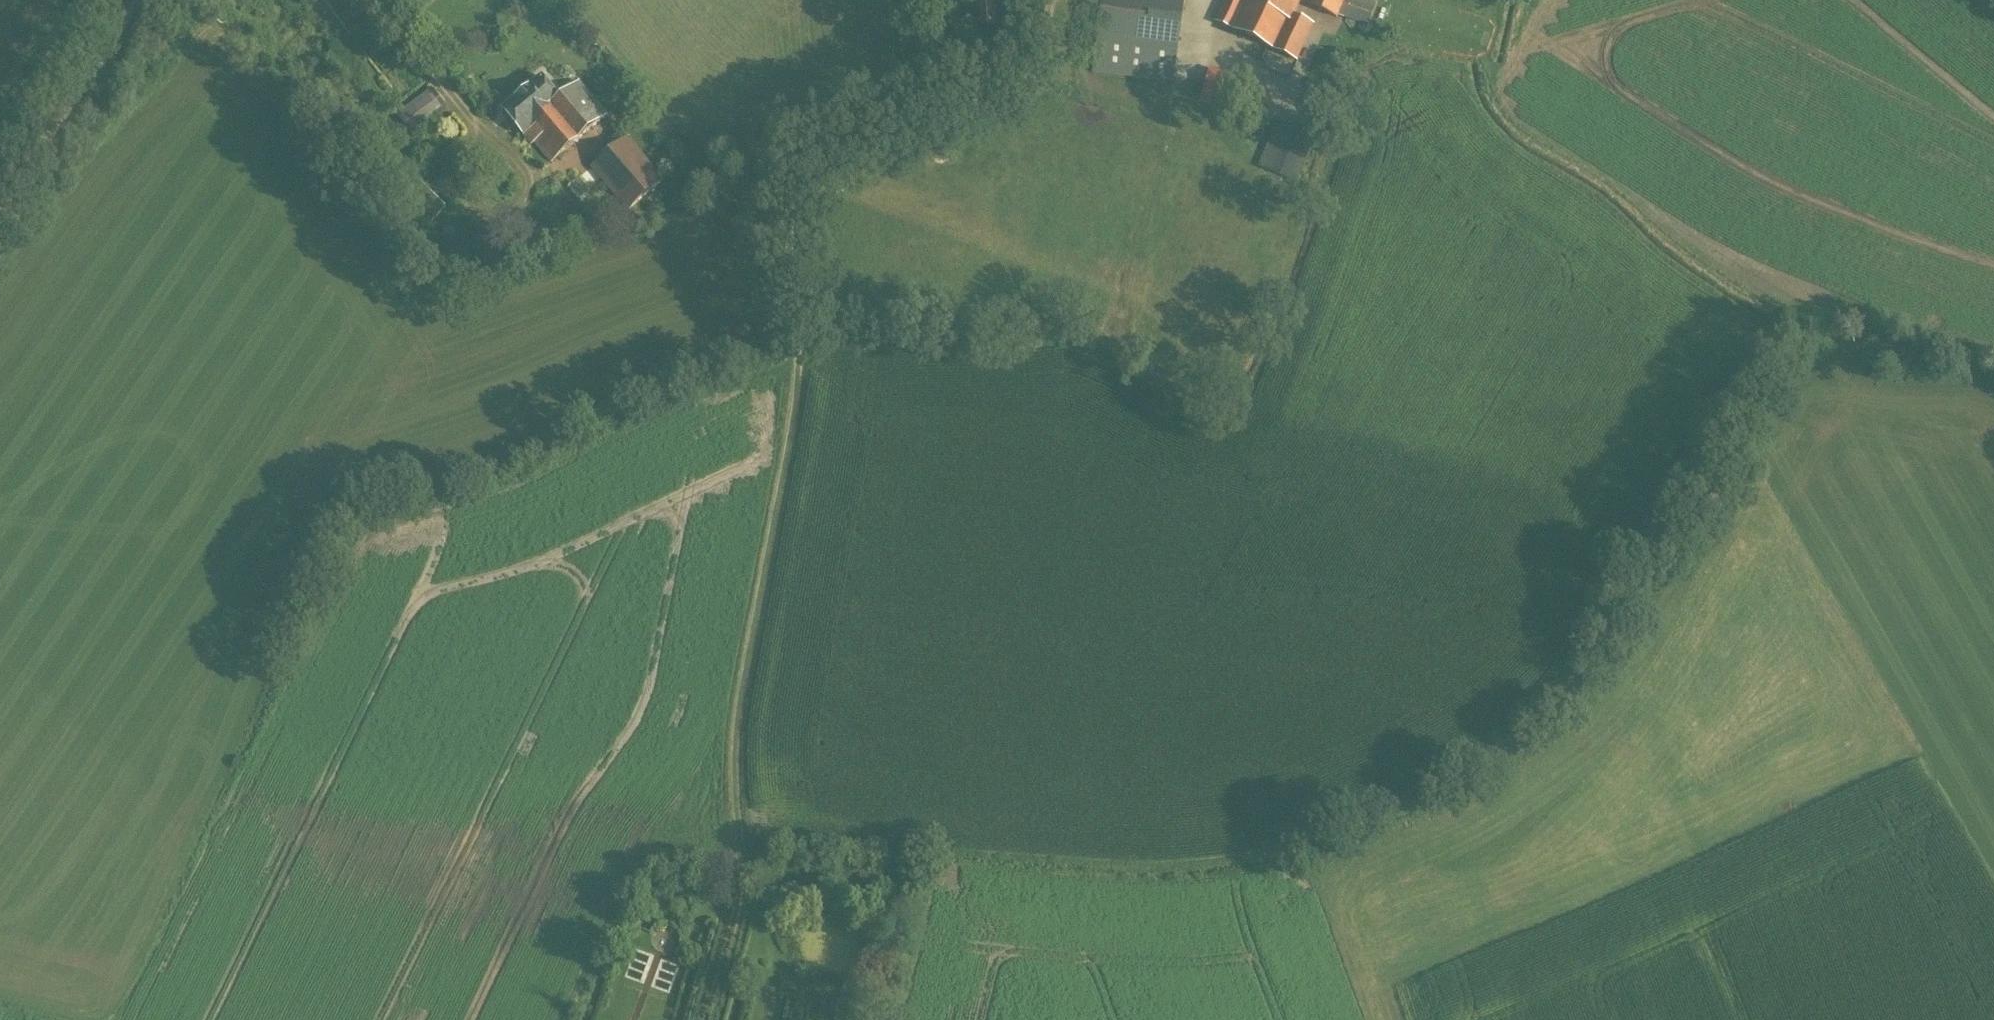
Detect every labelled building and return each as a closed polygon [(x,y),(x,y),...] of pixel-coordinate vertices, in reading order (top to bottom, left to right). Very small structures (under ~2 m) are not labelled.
[(1092,74),(1173,84),(1183,0),(1101,0),(1092,74)] [(1275,50),(1285,28),(1287,29),(1293,15),(1301,0),(1227,0),(1216,22),(1275,50)] [(1369,26),(1376,3),(1367,0),(1310,0),(1308,5),(1336,18),(1337,15),(1369,26)] [(1285,28),(1275,50),(1296,60),(1313,25),(1293,15),(1287,29),(1285,28)] [(1199,102),(1229,112),(1241,78),(1211,68),(1199,102)] [(605,117),(578,83),(558,99),(540,77),(502,109),(532,145),(536,141),(552,160),(605,117)] [(397,116),(409,131),(443,104),(431,88),(397,116)] [(1258,167),(1297,183),(1316,132),(1293,122),(1291,127),(1276,121),(1258,167)] [(590,167),(629,211),(664,181),(626,137),(590,167)] [(420,181),(408,193),(433,218),(445,206),(420,181)]
